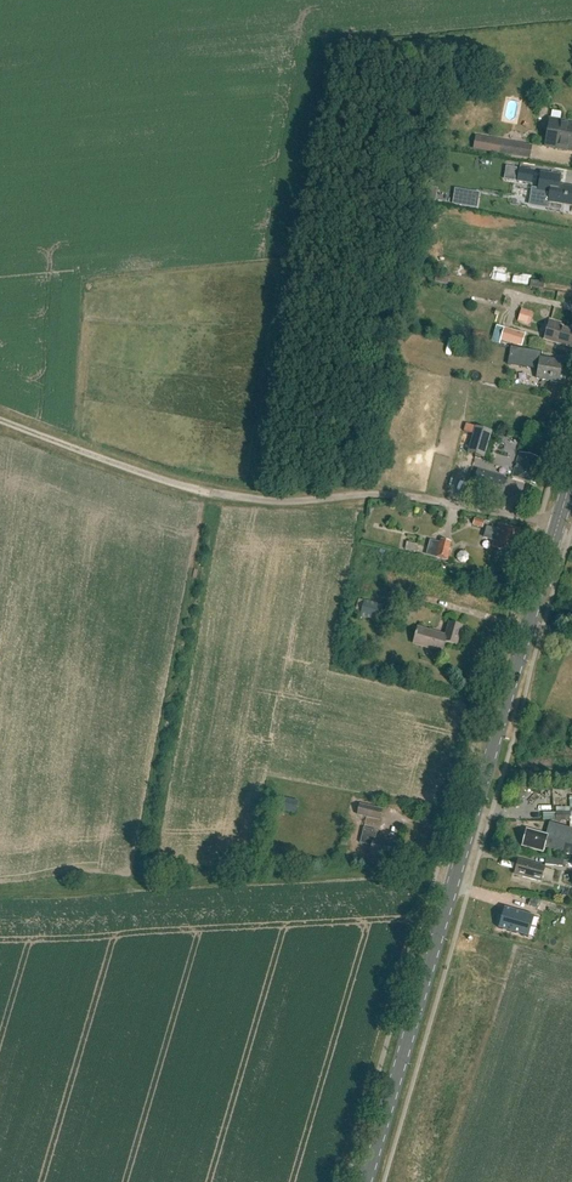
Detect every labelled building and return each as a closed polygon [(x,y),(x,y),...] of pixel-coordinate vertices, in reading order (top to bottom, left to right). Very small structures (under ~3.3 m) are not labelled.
[(569,126),(570,124),(549,120),(545,147),(571,152),(571,127),(569,126)] [(490,139),(488,151),(518,157),(520,144),(490,139)] [(532,184),(535,170),(520,168),(517,181),(532,184)] [(558,186),(560,176),(541,173),(538,190),(532,189),(530,205),(548,208),(549,203),(571,206),(571,188),(558,186)] [(465,206),(477,208),(479,194),(467,192),(465,206)] [(559,326),(560,323),(549,320),(543,340),(571,348),(571,330),(559,326)] [(488,336),(496,339),(501,324),(492,322),(488,336)] [(521,347),(525,335),(503,328),(500,341),(521,347)] [(522,350),(519,367),(532,369),(534,369),(536,352),(522,350)] [(564,384),(565,374),(560,373),(562,362),(540,358),(536,379),(564,384)] [(483,459),(491,432),(476,427),(468,454),(483,459)] [(535,484),(538,474),(534,473),(538,459),(519,454),(512,477),(535,484)] [(478,469),(472,490),(502,499),(509,478),(478,469)] [(483,528),(485,521),(475,518),(473,525),(483,528)] [(513,553),(519,531),(499,525),(497,531),(487,529),(484,539),(494,542),(492,548),(513,553)] [(395,545),(411,546),(412,538),(396,537),(395,545)] [(448,561),(451,550),(450,549),(452,542),(441,539),(436,557),(448,561)] [(461,548),(452,548),(453,559),(462,558),(461,548)] [(384,606),(364,600),(359,616),(380,622),(384,606)] [(456,645),(461,627),(449,624),(445,636),(418,628),(413,644),(443,652),(446,642),(456,645)] [(295,814),(299,801),(272,795),(269,808),(295,814)] [(380,820),(383,809),(360,804),(357,815),(380,820)] [(556,812),(556,820),(571,820),(571,831),(571,812),(556,812)] [(394,859),(397,846),(388,844),(389,841),(375,838),(377,831),(363,828),(360,844),(371,846),(369,854),(394,859)] [(527,831),(523,846),(543,851),(544,848),(562,852),(562,853),(571,856),(571,846),(565,844),(565,843),(546,838),(546,835),(538,833),(537,834),(527,831)] [(563,866),(564,859),(546,857),(546,864),(563,866)] [(541,883),(544,868),(518,861),(514,874),(522,877),(522,878),(541,883)] [(531,898),(529,905),(537,907),(539,900),(531,898)] [(498,928),(528,937),(528,936),(526,936),(532,916),(534,917),(534,916),(504,907),(504,908),(505,908),(499,928),(498,927),(498,928)]
